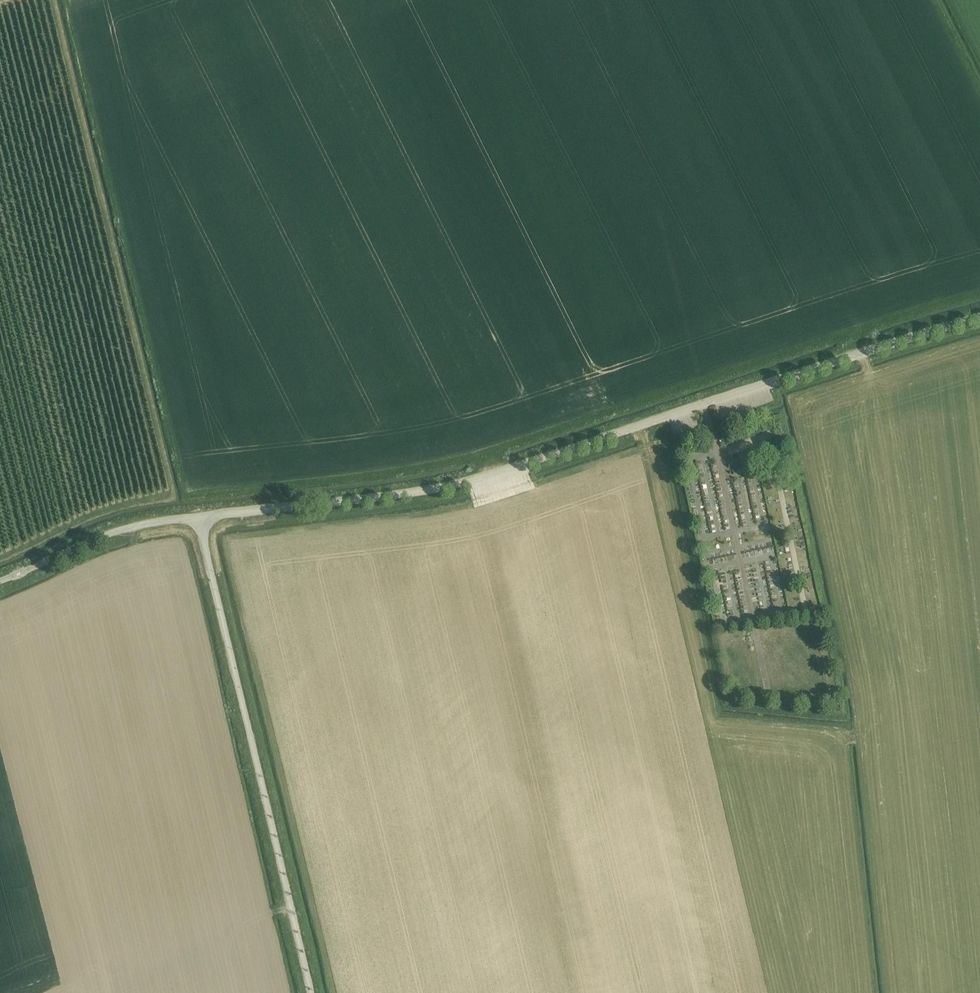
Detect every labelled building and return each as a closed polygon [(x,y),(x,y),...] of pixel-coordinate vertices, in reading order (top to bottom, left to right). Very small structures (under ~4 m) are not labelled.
[(761,471),(764,478),(773,475),(772,469),(761,471)]
